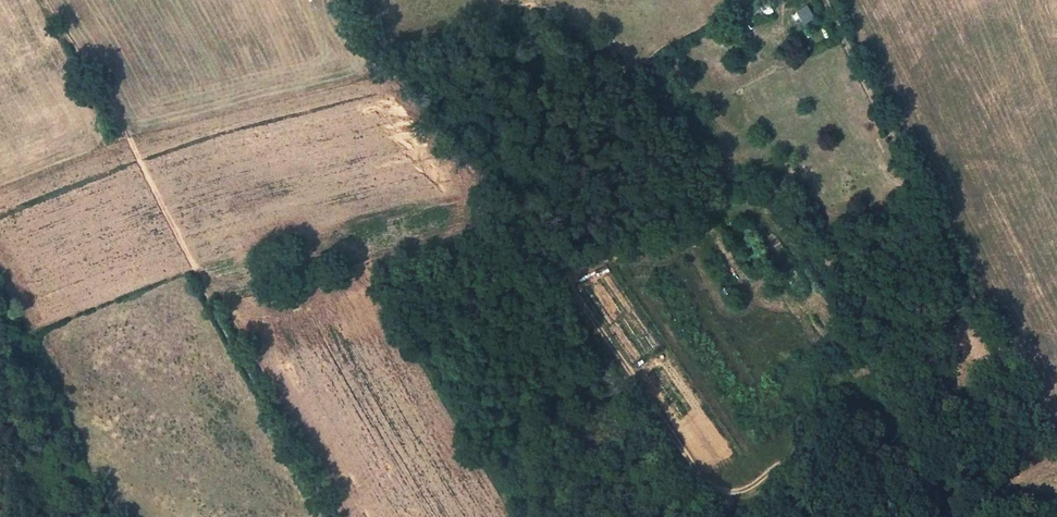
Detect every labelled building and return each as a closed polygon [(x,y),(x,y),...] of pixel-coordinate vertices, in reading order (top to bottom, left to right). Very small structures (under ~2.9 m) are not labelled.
[(805,24),(816,17),(808,4),(797,11),(805,24)]
